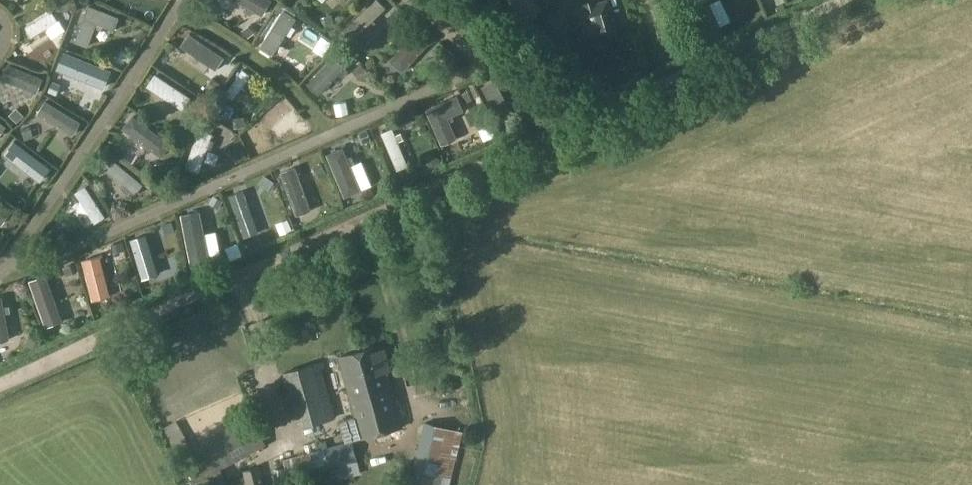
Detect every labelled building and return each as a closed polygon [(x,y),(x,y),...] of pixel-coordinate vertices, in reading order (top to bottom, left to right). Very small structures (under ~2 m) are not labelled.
[(309,6),(321,19),(341,0),(315,0),(309,6)] [(530,19),(542,7),(535,0),(511,0),(530,19)] [(610,0),(608,0),(598,3),(597,0),(594,0),(584,3),(585,6),(573,10),(583,47),(596,44),(597,48),(609,45),(608,39),(620,36),(610,0)] [(693,7),(709,39),(725,31),(710,0),(709,0),(693,7)] [(115,30),(120,18),(89,5),(89,6),(75,41),(88,46),(97,23),(115,30)] [(373,13),(338,47),(353,62),(388,28),(373,13)] [(50,27),(24,44),(31,54),(57,37),(50,27)] [(111,68),(64,48),(56,66),(104,86),(111,68)] [(177,62),(213,85),(222,72),(185,49),(177,62)] [(240,85),(222,108),(231,114),(248,91),(240,85)] [(180,124),(187,111),(150,90),(143,103),(180,124)] [(456,97),(428,109),(442,143),(454,138),(446,118),(462,111),(456,97)] [(80,122),(45,101),(38,114),(72,135),(80,122)] [(283,102),(258,126),(266,135),(291,111),(283,102)] [(133,117),(124,128),(162,156),(170,144),(133,117)] [(393,128),(382,133),(397,171),(408,166),(393,128)] [(186,166),(200,171),(213,134),(199,129),(186,166)] [(477,146),(483,157),(494,152),(488,140),(477,146)] [(15,141),(5,155),(38,180),(49,167),(15,141)] [(343,149),(328,155),(346,196),(360,190),(343,149)] [(117,163),(109,173),(135,194),(144,185),(117,163)] [(295,168),(282,172),(297,214),(311,209),(295,168)] [(78,195),(96,222),(106,215),(88,188),(78,195)] [(230,196),(244,237),(258,232),(243,191),(230,196)] [(2,224),(11,211),(0,203),(0,223),(2,224)] [(72,208),(62,211),(70,233),(79,229),(72,208)] [(192,257),(206,254),(197,211),(183,214),(192,257)] [(162,276),(149,236),(136,240),(149,280),(162,276)] [(110,295),(100,256),(83,260),(93,299),(110,295)] [(45,276),(30,282),(46,327),(62,321),(45,276)] [(0,297),(0,340),(9,338),(1,297),(0,297)] [(366,372),(383,432),(402,427),(380,346),(370,349),(375,369),(366,372)] [(362,437),(383,432),(366,372),(375,369),(370,349),(341,357),(362,437)] [(335,417),(321,363),(284,372),(298,427),(335,417)] [(195,483),(265,445),(249,415),(179,453),(195,483)] [(464,432),(426,422),(410,484),(450,484),(464,432)] [(361,474),(352,441),(284,460),(289,480),(329,469),(332,479),(339,477),(340,479),(361,474)] [(261,466),(242,470),(246,484),(266,484),(261,466)]
